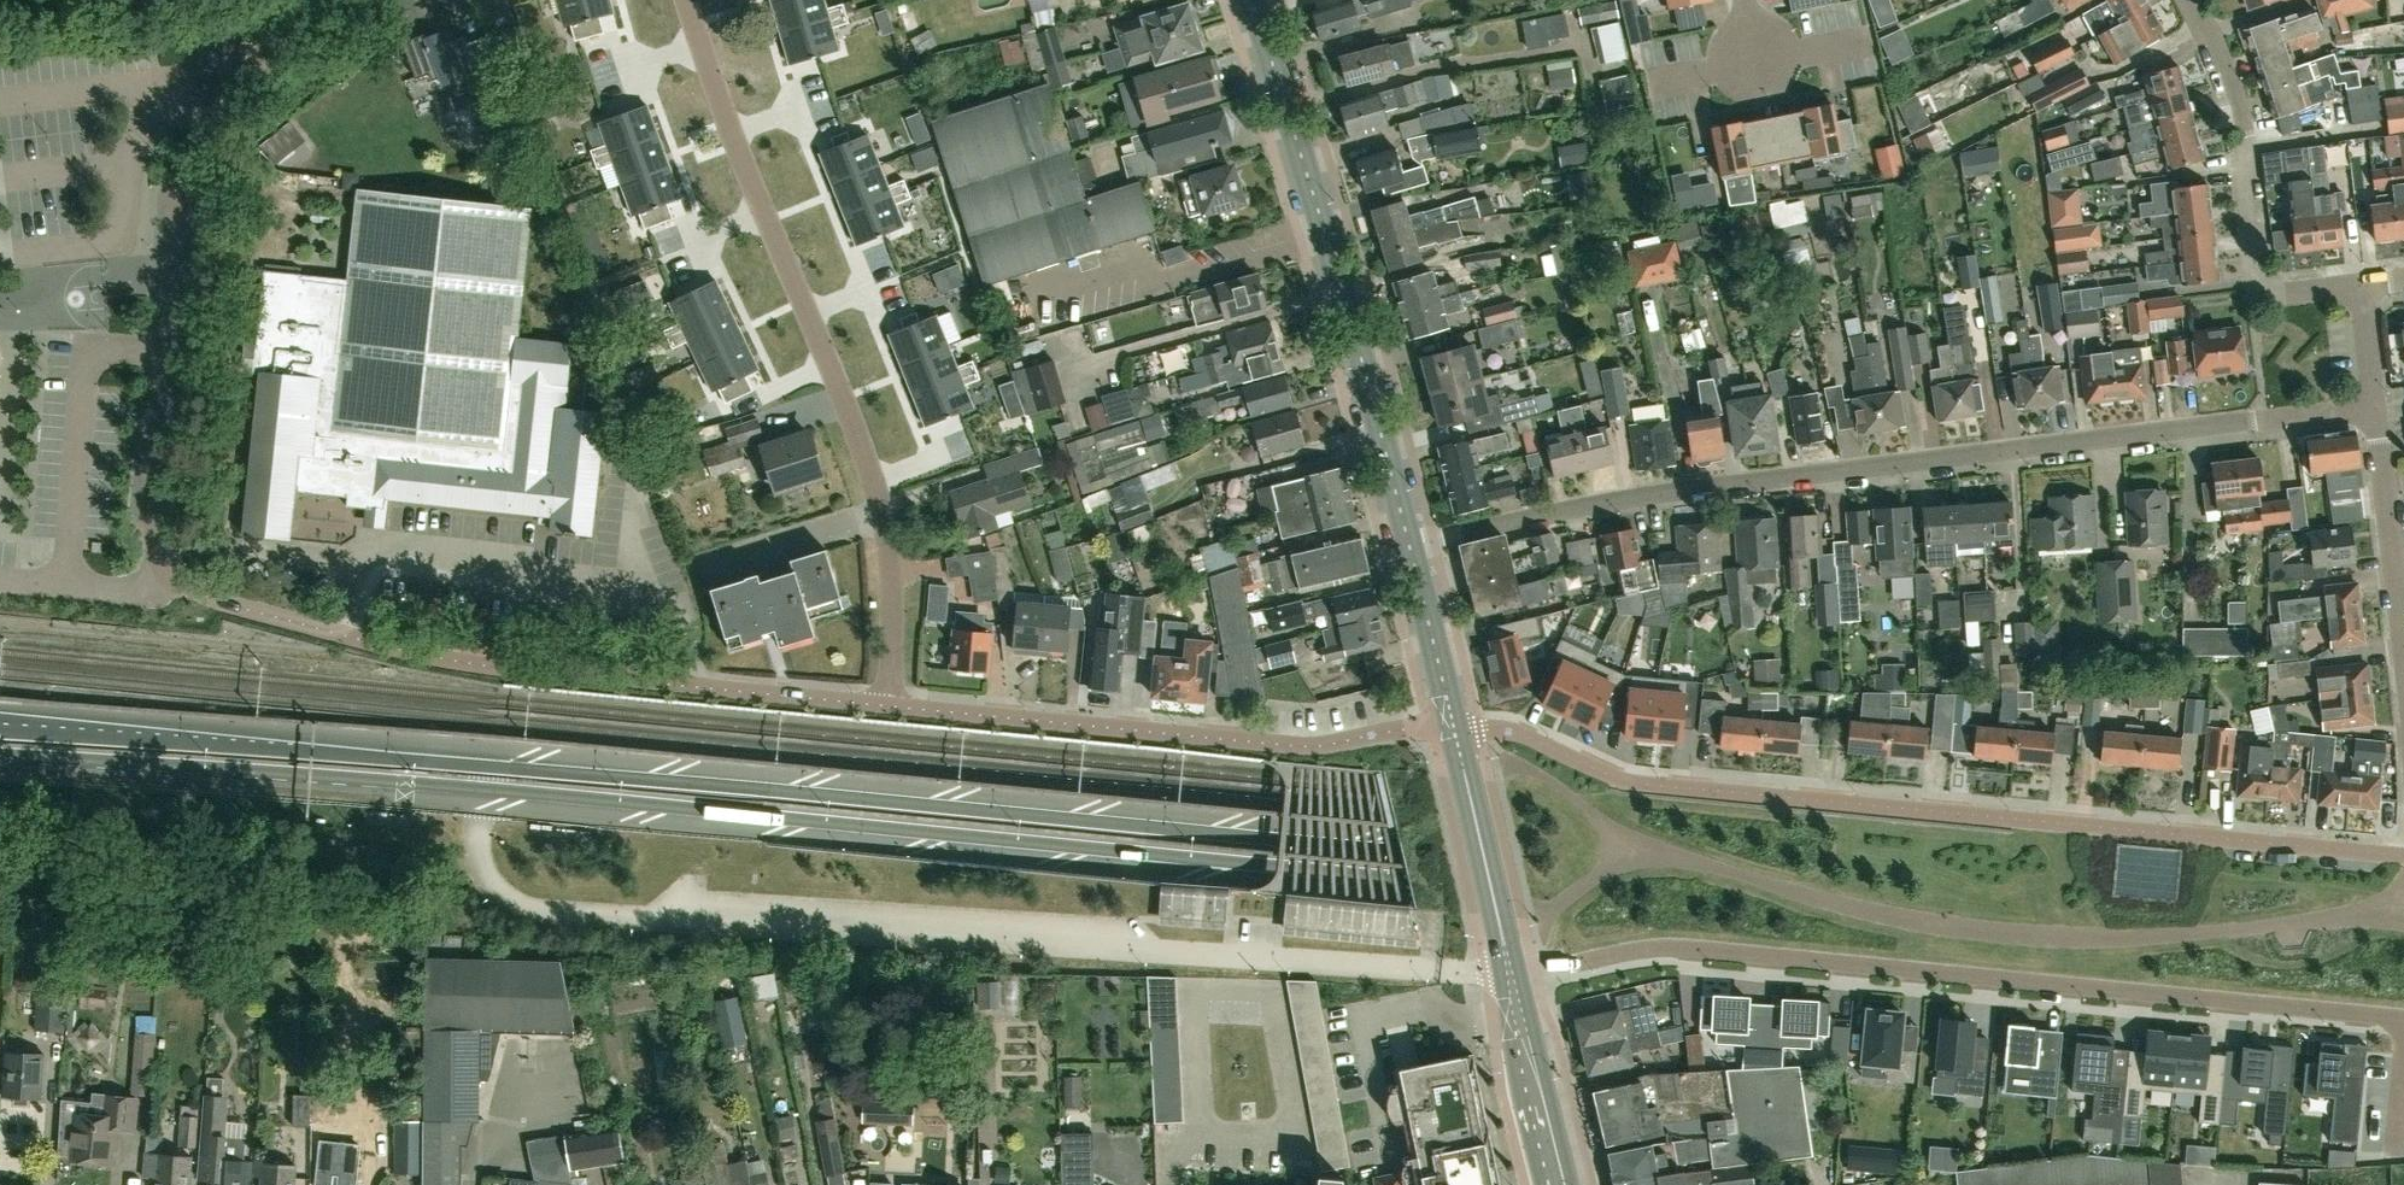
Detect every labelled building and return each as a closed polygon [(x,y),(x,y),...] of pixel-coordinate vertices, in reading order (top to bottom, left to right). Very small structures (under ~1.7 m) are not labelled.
[(564,27),(571,25),(575,41),(605,33),(600,17),(614,13),(610,0),(557,0),(564,27)] [(843,4),(827,9),(825,0),(776,0),(771,1),(781,32),(846,13),(843,4)] [(1411,7),(1410,2),(1415,0),(1355,0),(1313,12),(1321,40),(1359,29),(1355,16),(1367,12),(1369,19),(1411,7)] [(1581,25),(1619,17),(1616,0),(1578,8),(1581,25)] [(1667,8),(1675,6),(1679,29),(1708,24),(1703,1),(1706,0),(1665,0),(1667,8)] [(1791,12),(1834,3),(1834,0),(1788,0),(1791,12)] [(2016,31),(2054,11),(2048,0),(2035,0),(1995,21),(2003,37),(2016,31)] [(2068,11),(2088,0),(2062,0),(2068,11)] [(2149,7),(2146,1),(2147,0),(2108,0),(2107,1),(2085,12),(2082,13),(2095,37),(2149,7)] [(2085,12),(2107,1),(2108,0),(2107,0),(2085,12)] [(2321,18),(2327,17),(2328,20),(2376,6),(2374,0),(2316,0),(2321,18)] [(1120,46),(1193,24),(1192,21),(1196,19),(1193,8),(1188,10),(1187,5),(1162,12),(1161,9),(1141,15),(1144,24),(1130,28),(1128,23),(1114,27),(1120,46)] [(2149,7),(2095,37),(2102,50),(2105,48),(2114,64),(2156,42),(2153,35),(2162,30),(2149,7)] [(2252,51),(2314,31),(2319,29),(2312,8),(2280,19),(2279,18),(2254,27),(2253,24),(2238,28),(2245,47),(2250,45),(2252,51)] [(1040,11),(1041,26),(1062,25),(1061,10),(1040,11)] [(846,13),(781,32),(790,65),(839,50),(833,27),(849,22),(846,13)] [(1567,35),(1564,15),(1543,19),(1546,39),(1567,35)] [(1647,15),(1625,20),(1630,44),(1652,39),(1647,15)] [(1120,46),(1126,65),(1155,57),(1157,62),(1201,49),(1199,45),(1204,43),(1200,32),(1196,34),(1193,24),(1120,46)] [(1036,32),(1045,62),(1065,58),(1055,26),(1036,32)] [(2314,31),(2252,51),(2259,73),(2264,71),(2294,62),(2290,49),(2301,46),(2303,51),(2318,46),(2314,31)] [(495,69),(484,39),(471,44),(479,64),(473,67),(462,38),(442,45),(439,36),(425,40),(424,36),(403,43),(416,79),(430,74),(432,81),(439,78),(442,85),(455,80),(460,94),(481,86),(492,116),(476,121),(485,146),(513,136),(510,129),(520,125),(499,68),(495,69)] [(2038,72),(2075,54),(2067,38),(2030,56),(2038,72)] [(1347,83),(1393,72),(1393,70),(1415,65),(1409,40),(1341,57),(1347,83)] [(2259,73),(2267,95),(2328,74),(2331,73),(2335,84),(2344,82),(2345,88),(2361,86),(2358,70),(2341,73),(2334,53),(2296,66),(2294,62),(2264,71),(2259,73)] [(1065,58),(1045,62),(1053,88),(1072,81),(1065,58)] [(1208,58),(1155,73),(1134,79),(1141,103),(1147,124),(1168,118),(1167,113),(1219,98),(1218,96),(1223,94),(1213,58),(1208,60),(1208,58)] [(2122,107),(2184,90),(2178,66),(2143,75),(2147,88),(2114,97),(2117,108),(2122,107)] [(2035,111),(2037,110),(2088,84),(2081,68),(2058,79),(2027,95),(2035,111)] [(1607,111),(1637,103),(1630,74),(1600,81),(1607,111)] [(2328,74),(2267,95),(2274,117),(2335,96),(2328,74)] [(1349,137),(1388,125),(1384,112),(1418,102),(1412,82),(1339,105),(1349,137)] [(2088,84),(2037,110),(2037,112),(2061,100),(2070,117),(2104,99),(2095,82),(2089,85),(2088,84)] [(1037,87),(930,120),(934,131),(941,155),(952,187),(953,187),(955,193),(963,219),(985,285),(1154,231),(1141,191),(1138,181),(1130,184),(1084,199),(1068,150),(1071,149),(1055,103),(1052,93),(1049,83),(1037,87)] [(2374,84),(2361,86),(2345,88),(2352,125),(2381,120),(2374,84)] [(2155,122),(2190,113),(2184,90),(2122,107),(2128,129),(2155,122)] [(1471,102),(1419,117),(1423,135),(1431,134),(1476,124),(1471,102)] [(1803,109),(1812,157),(1813,162),(1843,156),(1842,151),(1843,151),(1843,150),(1856,147),(1851,118),(1837,121),(1834,103),(1803,109)] [(2403,133),(2403,103),(2386,106),(2389,135),(2403,133)] [(658,136),(647,105),(599,122),(607,145),(591,150),(595,159),(658,136)] [(1812,157),(1803,109),(1772,115),(1782,163),(1812,157)] [(1130,182),(1137,180),(1169,171),(1191,165),(1216,158),(1213,145),(1233,139),(1235,127),(1233,121),(1225,112),(1225,110),(1151,132),(1151,131),(1131,137),(1135,152),(1121,156),(1130,182)] [(2138,151),(2196,136),(2190,113),(2155,122),(2159,135),(2128,143),(2130,153),(2138,151)] [(1782,163),(1772,115),(1741,121),(1751,169),(1782,163)] [(1751,169),(1741,121),(1711,128),(1720,175),(1721,175),(1722,180),(1752,174),(1751,169)] [(1476,124),(1431,134),(1436,157),(1437,159),(1481,150),(1476,124)] [(2069,145),(2062,125),(2041,131),(2047,151),(2069,145)] [(275,165),(294,149),(279,130),(259,146),(275,165)] [(876,154),(867,134),(851,140),(847,132),(832,138),(835,147),(820,153),(832,184),(880,165),(876,154)] [(2399,134),(2402,167),(2390,169),(2399,237),(2403,236),(2403,134),(2399,134)] [(595,159),(598,168),(614,163),(621,184),(670,167),(658,136),(595,159)] [(2203,161),(2196,136),(2138,151),(2130,153),(2133,164),(2164,156),(2168,170),(2203,161)] [(2327,159),(2325,143),(2307,146),(2309,162),(2327,159)] [(934,146),(923,150),(931,168),(941,163),(934,146)] [(1960,152),(1963,176),(2001,170),(1997,146),(1960,152)] [(2319,247),(2311,178),(2309,162),(2307,146),(2283,149),(2295,250),(2319,247)] [(1402,172),(1395,148),(1355,160),(1360,175),(1357,176),(1361,189),(1364,188),(1365,192),(1381,187),(1384,196),(1427,183),(1422,165),(1402,172)] [(2094,181),(2123,175),(2119,157),(2090,163),(2094,181)] [(1880,166),(1883,178),(1904,173),(1901,161),(1880,166)] [(880,165),(832,184),(844,214),(908,189),(904,180),(888,186),(885,177),(880,165)] [(1241,201),(1240,197),(1243,196),(1244,194),(1245,191),(1245,188),(1244,185),(1242,183),(1239,182),(1238,182),(1236,182),(1232,167),(1212,173),(1210,169),(1193,174),(1191,165),(1169,171),(1172,182),(1179,180),(1189,216),(1241,201)] [(621,184),(633,216),(639,213),(645,229),(674,219),(668,203),(681,198),(670,167),(621,184)] [(2399,237),(2390,169),(2372,171),(2374,188),(2380,187),(2381,195),(2376,196),(2377,207),(2371,208),(2374,239),(2399,237)] [(2062,189),(2059,170),(2044,174),(2047,190),(2062,189)] [(2343,244),(2339,213),(2345,213),(2343,193),(2331,194),(2329,176),(2311,178),(2319,247),(2343,244)] [(1818,187),(1832,186),(1831,177),(1817,178),(1818,187)] [(1817,178),(1803,180),(1804,189),(1818,187),(1817,178)] [(2151,216),(2210,209),(2207,184),(2171,188),(2170,183),(2151,185),(2153,202),(2142,206),(2143,216),(2150,216),(2151,216)] [(1717,204),(1713,184),(1675,192),(1679,211),(1717,204)] [(2052,227),(2082,223),(2078,188),(2046,191),(2052,227)] [(517,338),(531,208),(358,189),(348,280),(264,271),(253,372),(260,373),(243,535),(290,540),(295,492),(347,497),(346,506),(360,508),(387,511),(389,499),(551,516),(550,531),(590,536),(604,412),(582,409),(587,365),(570,363),(572,344),(517,338)] [(844,214),(857,245),(905,226),(896,204),(911,198),(908,189),(844,214)] [(1755,192),(1756,202),(1771,200),(1769,190),(1755,192)] [(1456,220),(1457,221),(1480,218),(1474,197),(1435,209),(1436,210),(1420,215),(1420,213),(1407,218),(1402,201),(1370,211),(1379,240),(1440,222),(1456,220)] [(1812,206),(1777,210),(1780,229),(1814,225),(1812,206)] [(2163,239),(2177,237),(2213,233),(2210,209),(2151,216),(2150,216),(2151,227),(2161,226),(2163,239)] [(614,220),(589,232),(594,241),(618,229),(614,220)] [(1461,235),(1457,221),(1456,220),(1440,222),(1379,240),(1388,269),(1419,259),(1415,245),(1434,240),(1435,243),(1461,235)] [(2085,248),(2082,226),(2052,230),(2055,252),(2085,248)] [(2145,265),(2215,257),(2213,233),(2177,237),(2163,239),(2164,252),(2144,255),(2145,265)] [(1628,251),(1636,287),(1683,277),(1675,241),(1628,251)] [(1186,259),(1181,245),(1163,251),(1167,265),(1186,259)] [(2083,271),(2090,270),(2087,248),(2085,248),(2055,252),(2056,252),(2059,274),(2083,271)] [(1790,254),(1793,267),(1816,262),(1813,249),(1790,254)] [(1466,270),(1501,265),(1498,250),(1463,256),(1466,270)] [(1976,254),(1957,257),(1962,289),(1980,286),(1976,254)] [(1548,258),(1552,278),(1564,276),(1559,256),(1548,258)] [(2215,257),(2145,265),(2147,281),(2167,279),(2168,283),(2171,285),(2182,284),(2182,286),(2218,282),(2215,257)] [(1817,265),(1793,268),(1795,282),(1819,279),(1817,265)] [(1401,310),(1458,294),(1455,280),(1435,286),(1431,271),(1394,282),(1401,310)] [(1197,324),(1206,322),(1265,306),(1256,274),(1189,293),(1197,324)] [(1979,278),(1984,305),(2000,302),(1996,275),(1979,278)] [(730,310),(716,280),(669,302),(680,323),(665,331),(669,339),(730,310)] [(2126,303),(2139,302),(2138,301),(2136,282),(2100,287),(2100,289),(2084,291),(2086,306),(2102,304),(2102,306),(2126,303)] [(2065,329),(2063,310),(2060,311),(2056,283),(2036,285),(2043,332),(2065,329)] [(1401,310),(1409,338),(1447,327),(1444,315),(1464,310),(1462,302),(1473,298),(1471,290),(1458,294),(1401,310)] [(2147,300),(2149,318),(2183,313),(2180,296),(2147,300)] [(2149,318),(2147,300),(2138,301),(2139,302),(2126,303),(2130,334),(2150,331),(2149,318)] [(1487,327),(1514,320),(1525,317),(1522,306),(1514,308),(1512,301),(1482,309),(1487,327)] [(2063,310),(2065,329),(2066,329),(2067,339),(2098,335),(2095,309),(2065,313),(2064,310),(2063,310)] [(669,339),(673,348),(688,341),(698,361),(744,339),(730,310),(669,339)] [(949,346),(936,314),(920,321),(916,312),(901,319),(904,327),(889,334),(901,365),(949,346)] [(2029,334),(2026,319),(2017,321),(2019,336),(2018,336),(2021,352),(2009,354),(2012,373),(2011,373),(2017,409),(2040,405),(2029,335),(2029,334)] [(1487,327),(1477,329),(1482,348),(1519,339),(1514,320),(1487,327)] [(1215,352),(1190,359),(1194,373),(1276,350),(1268,321),(1224,333),(1227,345),(1214,348),(1215,352)] [(1896,391),(1898,391),(1914,388),(1911,365),(1906,336),(1905,327),(1887,329),(1896,391)] [(2168,358),(2242,348),(2240,329),(2210,332),(2210,329),(2193,331),(2193,339),(2167,341),(2168,358)] [(1862,333),(1847,337),(1853,358),(1855,370),(1850,371),(1854,398),(1845,399),(1843,385),(1826,387),(1828,407),(1835,406),(1838,429),(1856,426),(1858,434),(1881,430),(1878,412),(1875,394),(1872,376),(1869,357),(1867,344),(1865,344),(1862,333)] [(1906,336),(1911,365),(1930,362),(1925,333),(1906,336)] [(2029,334),(2029,335),(2040,405),(2063,401),(2057,366),(2045,368),(2039,333),(2029,334)] [(698,361),(713,392),(719,389),(726,404),(753,390),(746,375),(759,370),(744,339),(698,361)] [(1867,344),(1869,357),(1872,376),(1875,394),(1878,412),(1881,430),(1904,426),(1898,391),(1896,391),(1887,393),(1882,355),(1879,342),(1867,344)] [(1949,344),(1961,417),(1983,413),(1975,361),(1963,363),(1960,342),(1949,344)] [(1941,367),(1929,369),(1937,421),(1961,417),(1949,344),(1938,346),(1941,367)] [(1480,378),(1472,345),(1423,357),(1431,390),(1480,378)] [(949,346),(901,365),(913,395),(976,370),(973,361),(957,367),(949,346)] [(2110,351),(2116,400),(2145,396),(2142,364),(2143,364),(2141,346),(2125,348),(2125,349),(2110,351)] [(2242,348),(2168,358),(2170,374),(2197,372),(2197,379),(2215,377),(2216,373),(2244,370),(2242,348)] [(1282,371),(1276,350),(1194,373),(1194,374),(1179,379),(1183,392),(1198,388),(1199,389),(1224,382),(1226,386),(1282,371)] [(2110,351),(2079,354),(2084,403),(2116,400),(2110,351)] [(1024,414),(1037,411),(1067,403),(1053,358),(1025,367),(1012,371),(1024,414)] [(2170,383),(2167,358),(2153,360),(2156,385),(2170,383)] [(1630,413),(1622,365),(1601,369),(1609,417),(1630,413)] [(1773,398),(1788,393),(1781,369),(1766,373),(1773,398)] [(976,370),(913,395),(926,426),(973,407),(964,385),(980,379),(976,370)] [(1291,404),(1283,376),(1230,391),(1216,395),(1215,395),(1191,402),(1191,404),(1176,408),(1181,425),(1222,413),(1220,409),(1219,408),(1246,402),(1250,416),(1291,404)] [(1480,378),(1431,390),(1440,424),(1498,410),(1502,424),(1515,420),(1515,421),(1530,417),(1538,414),(1533,395),(1500,404),(1498,394),(1485,397),(1480,378)] [(1724,455),(1719,415),(1723,414),(1714,378),(1698,380),(1703,416),(1687,418),(1693,459),(1695,459),(1696,462),(1698,464),(1707,463),(1709,460),(1708,457),(1724,455)] [(1013,381),(1000,386),(1003,397),(1017,392),(1013,381)] [(1746,384),(1756,450),(1779,446),(1777,433),(1772,434),(1766,399),(1764,399),(1761,381),(1746,384)] [(1746,384),(1730,386),(1733,404),(1730,404),(1738,453),(1742,452),(1742,456),(1756,454),(1755,450),(1756,450),(1746,384)] [(1135,418),(1127,390),(1126,391),(1126,389),(1101,396),(1109,426),(1135,418)] [(1796,443),(1823,439),(1816,394),(1789,398),(1796,443)] [(1665,419),(1663,403),(1632,407),(1634,423),(1629,424),(1636,471),(1675,465),(1668,418),(1665,419)] [(1569,407),(1582,469),(1612,462),(1604,426),(1585,430),(1580,405),(1569,407)] [(1552,476),(1582,469),(1569,407),(1557,410),(1562,435),(1544,439),(1552,476)] [(1261,456),(1303,445),(1294,412),(1252,423),(1261,456)] [(729,442),(702,449),(710,477),(746,465),(741,447),(749,445),(748,442),(762,437),(756,419),(725,428),(729,442)] [(1167,461),(1161,442),(1148,446),(1139,420),(1092,435),(1092,436),(1067,443),(1083,493),(1096,489),(1113,483),(1152,467),(1167,461)] [(1541,431),(1530,433),(1535,460),(1547,458),(1541,431)] [(2362,486),(2356,437),(2346,431),(2305,436),(2310,473),(2335,470),(2338,490),(2362,486)] [(1510,447),(1506,432),(1438,447),(1445,474),(1478,466),(1476,454),(1510,447)] [(787,441),(785,434),(772,439),(774,445),(762,449),(775,490),(820,475),(807,434),(787,441)] [(998,460),(978,467),(978,468),(984,466),(988,479),(950,491),(965,537),(996,528),(991,514),(1028,503),(1018,471),(1043,464),(1038,449),(1036,450),(1036,449),(1034,450),(998,460)] [(2236,461),(2244,530),(2262,528),(2261,524),(2289,521),(2291,530),(2307,528),(2301,486),(2285,488),(2287,499),(2259,503),(2257,491),(2263,491),(2260,458),(2236,461)] [(2225,532),(2244,530),(2236,461),(2211,464),(2213,482),(2200,483),(2204,513),(2223,511),(2225,532)] [(1154,518),(1148,502),(1149,501),(1145,491),(1181,477),(1175,462),(1120,483),(1120,485),(1108,490),(1116,513),(1115,513),(1121,530),(1154,518)] [(1478,466),(1445,474),(1454,513),(1487,505),(1486,500),(1514,493),(1510,477),(1512,477),(1510,467),(1493,471),(1495,481),(1483,484),(1478,466)] [(1348,495),(1342,468),(1270,486),(1256,489),(1262,514),(1269,512),(1269,513),(1275,512),(1277,511),(1348,495)] [(2129,544),(2165,542),(2162,490),(2126,493),(2129,544)] [(1348,495),(1277,511),(1275,512),(1281,539),(1354,521),(1348,495)] [(2032,549),(2095,545),(2092,495),(2049,498),(2050,518),(2030,519),(2032,549)] [(1980,503),(1984,554),(1992,553),(1997,547),(2013,546),(2011,537),(2009,501),(1980,503)] [(1956,556),(1957,556),(1984,554),(1980,503),(1951,505),(1953,541),(1954,541),(1956,556)] [(1958,565),(1957,556),(1956,556),(1954,541),(1953,541),(1951,505),(1922,507),(1925,543),(1941,542),(1943,567),(1958,565)] [(1881,578),(1912,576),(1910,554),(1909,554),(1906,508),(1876,510),(1877,523),(1878,540),(1881,578)] [(1849,542),(1850,542),(1878,540),(1877,523),(1868,524),(1867,511),(1846,512),(1849,541),(1849,542)] [(1808,586),(1805,556),(1820,555),(1818,514),(1785,517),(1788,556),(1790,556),(1792,587),(1808,586)] [(1738,569),(1727,570),(1735,628),(1743,628),(1743,627),(1753,626),(1751,608),(1752,608),(1750,583),(1749,569),(1775,567),(1779,566),(1776,518),(1734,521),(1738,569)] [(1659,557),(1652,558),(1660,587),(1666,586),(1672,607),(1685,604),(1683,573),(1721,570),(1717,522),(1676,525),(1677,552),(1659,553),(1659,557)] [(2312,562),(2312,566),(2352,561),(2348,527),(2308,532),(2312,562)] [(1607,534),(1603,535),(1610,571),(1621,569),(1626,595),(1643,591),(1660,587),(1652,558),(1651,558),(1640,561),(1634,529),(1621,531),(1618,529),(1609,531),(1607,534)] [(1504,535),(1462,546),(1472,589),(1493,584),(1493,585),(1514,580),(1512,572),(1527,568),(1527,567),(1556,560),(1548,531),(1513,539),(1514,542),(1506,544),(1504,535)] [(1280,559),(1268,562),(1272,578),(1363,555),(1358,534),(1290,550),(1291,555),(1280,557),(1280,559)] [(1588,538),(1565,543),(1570,567),(1586,565),(1588,564),(1593,563),(1588,538)] [(1208,575),(1238,564),(1230,539),(1200,548),(1201,553),(1208,575)] [(1839,622),(1860,620),(1856,563),(1852,563),(1850,542),(1849,542),(1849,541),(1832,542),(1834,566),(1835,566),(1836,582),(1839,622)] [(989,548),(994,580),(1000,611),(1015,608),(1005,545),(989,548)] [(1051,550),(1050,551),(1057,582),(1073,578),(1065,547),(1051,550)] [(843,608),(825,549),(789,560),(793,572),(755,583),(753,576),(744,578),(745,579),(710,590),(728,649),(762,639),(761,634),(772,630),(778,647),(813,636),(808,619),(843,608)] [(2312,562),(2283,564),(2281,551),(2268,552),(2269,582),(2313,578),(2312,566),(2312,562)] [(994,596),(989,552),(965,555),(967,575),(972,575),(975,599),(994,596)] [(1264,580),(1257,552),(1237,557),(1244,585),(1264,580)] [(1299,586),(1300,592),(1367,576),(1363,555),(1272,578),(1276,592),(1299,586)] [(2113,562),(2117,620),(2135,618),(2133,582),(2131,561),(2113,562)] [(2099,621),(2117,620),(2113,562),(2095,563),(2099,621)] [(1582,577),(1598,573),(1596,563),(1580,567),(1582,577)] [(1229,695),(1263,698),(1257,664),(1254,649),(1238,564),(1208,575),(1225,659),(1225,660),(1233,660),(1229,690),(1229,695)] [(1915,605),(1930,604),(1929,572),(1914,573),(1915,605)] [(1493,584),(1472,589),(1478,614),(1520,604),(1549,597),(1548,597),(1565,593),(1561,575),(1544,579),(1516,586),(1514,580),(1493,585),(1493,584)] [(1202,580),(1184,587),(1192,610),(1210,603),(1202,580)] [(1839,622),(1836,582),(1815,584),(1817,625),(1839,624),(1839,622)] [(2325,595),(2278,601),(2280,621),(2327,616),(2327,617),(2360,613),(2356,582),(2324,586),(2325,595)] [(944,620),(947,586),(931,585),(927,618),(944,620)] [(1668,627),(1672,608),(1667,610),(1660,587),(1643,591),(1646,606),(1640,625),(1668,627)] [(1331,628),(1378,618),(1371,590),(1335,599),(1334,595),(1323,598),(1331,628)] [(1963,607),(1994,605),(1993,590),(1962,592),(1963,607)] [(1142,621),(1144,597),(1105,596),(1102,631),(1094,631),(1093,646),(1089,685),(1093,685),(1093,691),(1105,692),(1106,687),(1119,688),(1122,654),(1139,655),(1140,636),(1142,621)] [(1038,653),(1043,604),(1019,601),(1014,646),(1015,646),(1015,650),(1038,653)] [(1301,601),(1266,609),(1272,632),(1306,624),(1301,601)] [(1043,604),(1038,653),(1048,654),(1049,650),(1065,651),(1067,628),(1084,630),(1084,617),(1081,608),(1069,607),(1043,604)] [(1965,626),(1975,626),(1978,626),(1978,621),(1995,619),(1994,605),(1963,607),(1964,622),(1965,626)] [(2360,613),(2327,617),(2331,647),(2364,643),(2360,613)] [(1541,634),(1536,615),(1489,627),(1492,641),(1494,651),(1488,652),(1496,688),(1497,687),(1500,697),(1523,691),(1521,682),(1528,680),(1518,640),(1541,634)] [(987,673),(991,623),(978,622),(979,619),(957,617),(952,670),(987,673)] [(1378,618),(1331,628),(1323,631),(1326,646),(1322,648),(1325,660),(1385,645),(1378,618)] [(2032,654),(2032,655),(2032,663),(2061,662),(2059,619),(2033,620),(2032,620),(2034,654),(2032,654)] [(2032,620),(2014,621),(2016,655),(2032,654),(2034,654),(2032,620)] [(1142,621),(1140,636),(1154,637),(1155,622),(1142,621)] [(2181,656),(2184,656),(2247,655),(2246,629),(2182,628),(2181,656)] [(2000,672),(1997,638),(1982,640),(1984,690),(2016,688),(2015,671),(2000,672)] [(1194,663),(1197,641),(1184,639),(1183,642),(1163,640),(1161,655),(1156,655),(1152,695),(1179,698),(1183,662),(1194,663)] [(1254,649),(1257,664),(1268,661),(1270,669),(1296,662),(1289,639),(1264,645),(1264,646),(1254,649)] [(1597,657),(1560,640),(1542,680),(1553,686),(1546,701),(1544,705),(1568,716),(1593,661),(1595,662),(1597,657)] [(2297,640),(2272,643),(2274,663),(2299,660),(2297,640)] [(1217,672),(1218,658),(1219,643),(1197,641),(1194,663),(1183,662),(1179,698),(1204,701),(1207,671),(1217,672)] [(1225,660),(1225,659),(1218,658),(1217,672),(1215,688),(1229,690),(1233,660),(1225,660)] [(2309,659),(2299,660),(2273,664),(2266,664),(2268,680),(2311,674),(2309,659)] [(1625,676),(1595,662),(1593,661),(1568,716),(1593,728),(1597,719),(1601,708),(1614,714),(1625,676)] [(2320,698),(2369,692),(2366,665),(2354,666),(2354,663),(2333,665),(2333,669),(2317,671),(2320,698)] [(1659,679),(1625,676),(1614,714),(1629,716),(1628,722),(1626,737),(1653,740),(1659,679)] [(1926,691),(1946,689),(1945,676),(1925,677),(1926,691)] [(1698,683),(1659,679),(1653,740),(1680,742),(1681,728),(1682,723),(1694,725),(1698,683)] [(1889,724),(1891,708),(1890,708),(1890,692),(1863,692),(1860,721),(1850,720),(1847,749),(1886,753),(1889,724)] [(1904,692),(1890,692),(1890,708),(1891,708),(1904,708),(1904,692)] [(1973,755),(2011,758),(2014,728),(2016,712),(2016,707),(2016,692),(2001,692),(2001,708),(1999,708),(1998,727),(1975,725),(1973,755)] [(2016,707),(2017,707),(2032,707),(2032,692),(2016,692),(2016,707)] [(2129,707),(2144,707),(2144,692),(2129,692),(2129,707)] [(2144,692),(2144,707),(2160,707),(2160,692),(2144,692)] [(2369,692),(2320,698),(2318,698),(2322,731),(2341,729),(2341,727),(2373,723),(2369,692)] [(1748,693),(1748,709),(1763,709),(1763,693),(1748,693)] [(1763,693),(1763,709),(1778,709),(1778,693),(1763,693)] [(1954,694),(1952,722),(1968,724),(1971,695),(1954,694)] [(2064,710),(2079,711),(2080,696),(2066,695),(2064,710)] [(2098,727),(2100,699),(2083,697),(2081,725),(2098,727)] [(1702,698),(1698,732),(1721,734),(1720,746),(1757,750),(1760,720),(1724,717),(1726,701),(1702,698)] [(2205,732),(2208,708),(2203,708),(2204,701),(2185,698),(2182,732),(2202,733),(2202,732),(2205,732)] [(2273,729),(2285,731),(2282,703),(2266,705),(2273,729)] [(2208,708),(2205,732),(2201,769),(2230,772),(2234,729),(2218,727),(2219,710),(2208,708)] [(1760,720),(1757,750),(1798,754),(1799,743),(1801,724),(1800,724),(1760,720)] [(2011,758),(2050,762),(2051,752),(2071,754),(2074,725),(2054,723),(2053,732),(2034,730),(2035,721),(2016,720),(2015,729),(2014,728),(2011,758)] [(2141,735),(2142,726),(2125,723),(2124,733),(2102,731),(2099,761),(2138,765),(2141,735)] [(1886,753),(1924,756),(1927,728),(1889,724),(1886,753)] [(2141,735),(2138,765),(2178,768),(2180,739),(2142,735),(2142,726),(2141,735)] [(2289,742),(2313,745),(2314,734),(2285,731),(2273,729),(2272,740),(2266,797),(2297,800),(2300,768),(2286,766),(2289,742)] [(2349,773),(2332,771),(2335,736),(2314,734),(2313,745),(2311,770),(2319,771),(2316,803),(2346,806),(2349,773)] [(2266,797),(2272,740),(2256,738),(2255,745),(2241,744),(2236,794),(2266,797)] [(2349,773),(2346,806),(2377,809),(2380,776),(2379,776),(2380,764),(2383,764),(2385,742),(2355,738),(2351,773),(2349,773)] [(1225,921),(1227,889),(1163,885),(1160,916),(1225,921)] [(1420,917),(1278,903),(1275,936),(1428,951),(1420,917)] [(559,965),(424,961),(423,1031),(425,1031),(422,1184),(461,1184),(462,1147),(466,1147),(473,1124),(476,1124),(477,1081),(489,1080),(492,1067),(496,1050),(495,1032),(574,1035),(559,965)] [(779,997),(774,972),(746,977),(750,1003),(779,997)] [(1148,992),(1177,990),(1177,976),(1148,975),(1148,992)] [(1289,995),(1318,993),(1315,980),(1286,980),(1289,995)] [(1007,986),(991,987),(993,1014),(1009,1013),(1007,986)] [(1149,1006),(1178,1005),(1177,990),(1148,992),(1149,1006)] [(1637,991),(1614,997),(1617,1009),(1619,1009),(1619,1011),(1638,1006),(1641,1006),(1637,991)] [(64,1031),(68,996),(37,993),(34,1030),(64,1031)] [(1291,1009),(1320,1007),(1318,993),(1289,995),(1291,1009)] [(713,1001),(718,1025),(743,1020),(738,996),(713,1001)] [(1716,1043),(1744,1045),(1742,1069),(1762,1068),(1765,1016),(1747,1015),(1748,1003),(1748,998),(1702,996),(1700,1029),(1716,1029),(1716,1043)] [(1765,1016),(1762,1068),(1782,1067),(1783,1047),(1812,1048),(1812,1035),(1829,1036),(1830,1003),(1784,1000),(1784,1005),(1783,1017),(1765,1016)] [(1150,1021),(1179,1020),(1178,1005),(1149,1006),(1150,1021)] [(1617,1009),(1576,1019),(1582,1046),(1625,1036),(1622,1026),(1642,1022),(1638,1006),(1619,1011),(1619,1009),(1617,1009)] [(1294,1024),(1323,1022),(1320,1007),(1291,1009),(1294,1024)] [(1868,1010),(1863,1062),(1886,1065),(1884,1078),(1913,1081),(1916,1050),(1899,1048),(1903,1013),(1868,1010)] [(1942,1019),(1936,1077),(1957,1079),(1955,1092),(1984,1095),(1988,1058),(1971,1056),(1974,1022),(1942,1019)] [(1150,1036),(1179,1034),(1179,1020),(1150,1021),(1150,1036)] [(1297,1039),(1326,1036),(1323,1022),(1294,1024),(1297,1039)] [(2005,1065),(2006,1066),(2005,1077),(2037,1080),(2036,1096),(2057,1098),(2062,1039),(2039,1037),(2039,1029),(2034,1028),(2034,1027),(2009,1024),(2005,1065)] [(1625,1036),(1582,1046),(1589,1072),(1631,1063),(1628,1049),(1643,1046),(1644,1050),(1661,1045),(1658,1031),(1657,1028),(1625,1036)] [(1661,1045),(1669,1043),(1666,1029),(1658,1031),(1661,1045)] [(135,1032),(131,1094),(150,1096),(155,1034),(135,1032)] [(2173,1091),(2179,1035),(2149,1032),(2146,1067),(2128,1065),(2127,1074),(2123,1115),(2143,1117),(2145,1089),(2173,1091)] [(1701,1033),(1686,1035),(1690,1072),(1705,1071),(1701,1033)] [(2113,1048),(2114,1036),(2077,1033),(2072,1090),(2095,1092),(2092,1119),(2085,1118),(2083,1140),(2120,1143),(2123,1115),(2127,1074),(2111,1072),(2113,1048)] [(1151,1050),(1180,1049),(1179,1034),(1150,1036),(1151,1050)] [(2173,1091),(2202,1094),(2199,1122),(2219,1124),(2221,1098),(2224,1074),(2205,1073),(2209,1038),(2179,1035),(2173,1091)] [(1299,1054),(1328,1051),(1326,1036),(1297,1039),(1299,1054)] [(2364,1078),(2345,1076),(2348,1043),(2321,1040),(2319,1064),(2306,1062),(2303,1095),(2334,1098),(2330,1140),(2357,1143),(2364,1078)] [(2294,1047),(2260,1043),(2260,1048),(2243,1047),(2239,1084),(2267,1086),(2262,1133),(2285,1135),(2294,1047)] [(1151,1065),(1181,1064),(1180,1049),(1151,1050),(1151,1065)] [(1302,1068),(1331,1065),(1328,1051),(1299,1054),(1302,1068)] [(42,1097),(45,1056),(5,1053),(3,1095),(42,1097)] [(1474,1054),(1400,1069),(1424,1184),(1501,1184),(1474,1054)] [(1152,1079),(1181,1078),(1181,1064),(1151,1065),(1152,1079)] [(1305,1083),(1333,1080),(1331,1065),(1302,1068),(1305,1083)] [(1755,1132),(1808,1127),(1799,1066),(1726,1069),(1726,1070),(1705,1071),(1690,1072),(1652,1073),(1640,1076),(1640,1081),(1594,1092),(1606,1144),(1615,1142),(1616,1144),(1617,1151),(1649,1145),(1649,1146),(1653,1145),(1688,1138),(1755,1132)] [(2234,1094),(2235,1076),(2224,1074),(2221,1098),(2233,1100),(2234,1094)] [(199,1179),(209,1180),(208,1184),(245,1184),(246,1179),(253,1180),(254,1161),(244,1160),(245,1141),(219,1139),(220,1121),(222,1099),(224,1078),(208,1077),(207,1084),(206,1098),(204,1128),(203,1128),(199,1179)] [(1153,1094),(1182,1093),(1181,1078),(1152,1079),(1153,1094)] [(1307,1098),(1336,1094),(1333,1080),(1305,1083),(1307,1098)] [(310,1095),(311,1094),(312,1082),(300,1081),(300,1095),(293,1095),(293,1125),(310,1126),(310,1095)] [(819,1093),(816,1097),(817,1103),(821,1107),(819,1109),(821,1119),(833,1117),(829,1095),(825,1092),(819,1093)] [(1153,1109),(1183,1107),(1182,1093),(1153,1094),(1153,1109)] [(1310,1112),(1338,1108),(1336,1094),(1307,1098),(1310,1112)] [(58,1149),(58,1154),(71,1156),(70,1160),(109,1165),(114,1129),(133,1131),(137,1099),(104,1095),(101,1116),(62,1111),(58,1149)] [(863,1122),(888,1123),(889,1101),(864,1100),(863,1122)] [(201,1118),(202,1107),(181,1105),(178,1142),(196,1144),(198,1118),(201,1118)] [(2056,1105),(2048,1105),(2047,1116),(2055,1117),(2056,1105)] [(1154,1123),(1174,1122),(1183,1122),(1183,1107),(1153,1109),(1154,1123)] [(1313,1127),(1341,1123),(1338,1108),(1310,1112),(1313,1127)] [(594,1129),(591,1113),(578,1119),(565,1121),(566,1122),(560,1123),(562,1134),(568,1177),(570,1176),(577,1175),(576,1170),(603,1166),(595,1129),(594,1129)] [(701,1170),(702,1169),(705,1184),(750,1184),(749,1177),(730,1180),(721,1140),(706,1143),(701,1118),(691,1119),(701,1170)] [(682,1174),(701,1170),(691,1119),(678,1122),(683,1138),(675,1140),(682,1174)] [(394,1174),(420,1174),(420,1121),(394,1121),(394,1174)] [(1316,1142),(1344,1137),(1341,1123),(1313,1127),(1316,1142)] [(595,1129),(603,1166),(624,1162),(618,1126),(595,1129)] [(1755,1132),(1757,1164),(1812,1156),(1808,1127),(1755,1132)] [(1093,1132),(1061,1131),(1062,1184),(1094,1184),(1093,1132)] [(1757,1164),(1755,1132),(1688,1138),(1653,1145),(1649,1146),(1649,1145),(1617,1151),(1605,1154),(1610,1171),(1611,1171),(1613,1181),(1656,1174),(1657,1176),(1684,1171),(1750,1164),(1757,1164)] [(192,1158),(161,1155),(163,1135),(147,1133),(143,1177),(156,1178),(156,1184),(190,1184),(192,1158)] [(571,1182),(570,1176),(568,1177),(562,1134),(528,1140),(533,1179),(544,1180),(571,1182)] [(1318,1157),(1346,1152),(1344,1137),(1316,1142),(1318,1157)] [(839,1144),(823,1147),(828,1175),(844,1172),(839,1144)] [(1902,1175),(1904,1150),(1886,1148),(1884,1173),(1902,1175)] [(1346,1152),(1318,1157),(1321,1171),(1349,1166),(1346,1152)] [(296,1167),(271,1165),(272,1155),(257,1154),(255,1174),(262,1175),(261,1184),(295,1184),(296,1167)] [(2098,1156),(2090,1155),(2082,1156),(2086,1184),(2102,1184),(2098,1156)] [(2082,1156),(2066,1158),(2069,1184),(2086,1184),(2082,1156)] [(2115,1157),(2098,1156),(2102,1184),(2118,1184),(2115,1157)] [(2131,1159),(2115,1157),(2118,1184),(2134,1184),(2131,1159)] [(326,1179),(328,1179),(329,1159),(313,1158),(312,1184),(326,1184),(326,1179)] [(2066,1158),(2051,1160),(2053,1184),(2069,1184),(2066,1158)] [(2147,1161),(2131,1159),(2134,1184),(2150,1184),(2147,1161)] [(2051,1160),(2035,1162),(2037,1184),(2053,1184),(2051,1160)] [(2150,1184),(2181,1184),(2179,1165),(2147,1161),(2150,1184)] [(2035,1162),(2019,1164),(2021,1184),(2037,1184),(2035,1162)] [(1613,1181),(1613,1184),(1753,1184),(1750,1164),(1684,1171),(1657,1176),(1656,1174),(1613,1181)] [(2019,1164),(2003,1166),(2005,1184),(2021,1184),(2019,1164)] [(2003,1166),(1987,1167),(1989,1184),(2005,1184),(2003,1166)] [(1987,1167),(1971,1169),(1973,1184),(1989,1184),(1987,1167)] [(1971,1169),(1955,1171),(1957,1184),(1973,1184),(1971,1169)] [(700,1174),(671,1180),(672,1184),(702,1184),(700,1174)] [(1342,1178),(1317,1176),(1316,1184),(1341,1184),(1342,1178)] [(1401,1176),(1378,1179),(1379,1184),(1402,1184),(1401,1176)]
